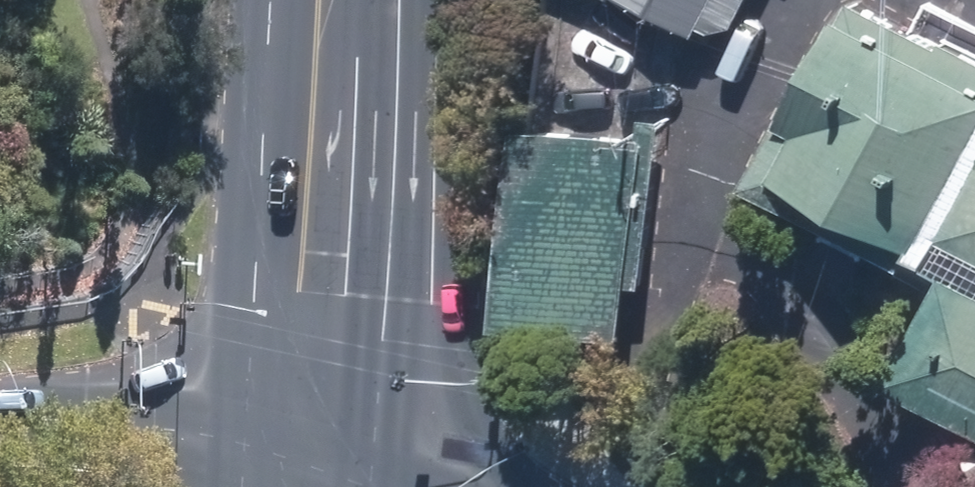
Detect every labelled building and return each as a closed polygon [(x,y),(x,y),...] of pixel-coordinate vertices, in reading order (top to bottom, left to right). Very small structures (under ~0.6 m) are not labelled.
[(743,0),(592,0),(689,41),(695,33),(705,37),(727,33),(743,0)] [(824,23),(739,188),(901,272),(974,130),(974,99),(824,23)] [(632,148),(510,135),(488,334),(616,346),(621,288),(637,290),(655,125),(635,123),(632,148)] [(925,271),(954,287),(974,298),(974,171),(925,271)] [(954,287),(893,400),(974,445),(974,298),(954,287)]
